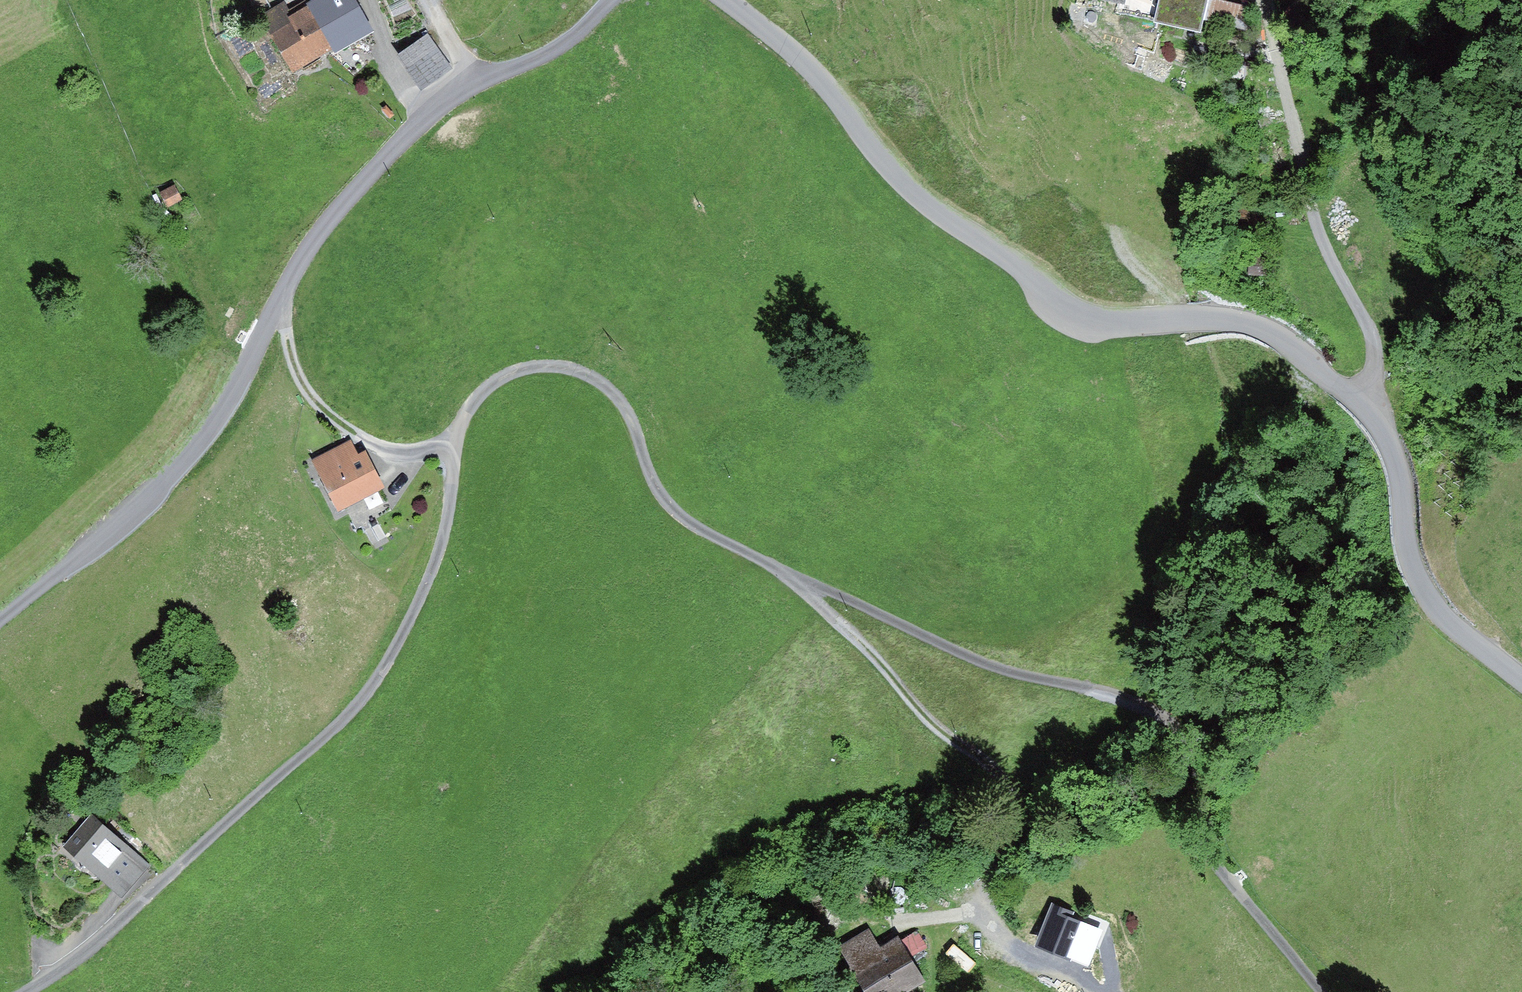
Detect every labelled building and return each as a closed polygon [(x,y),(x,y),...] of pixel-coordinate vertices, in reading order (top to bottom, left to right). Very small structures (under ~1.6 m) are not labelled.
[(333,46),(309,4),(292,13),(285,0),(262,13),(294,68),(333,46)] [(307,0),(309,4),(333,46),(336,50),(372,29),(355,0),(308,0),(307,0)] [(1153,19),(1200,30),(1203,18),(1246,28),(1251,6),(1224,0),(1158,0),(1153,19)] [(422,87),(452,65),(428,31),(397,52),(422,87)] [(168,206),(183,199),(175,184),(161,191),(168,206)] [(238,310),(230,324),(238,329),(246,315),(238,310)] [(338,509),(385,485),(366,447),(357,452),(350,439),(312,459),(338,509)] [(122,897),(150,866),(90,812),(62,843),(122,897)] [(1074,912),(1053,904),(1038,943),(1071,956),(1084,923),(1071,918),(1074,912)] [(838,946),(866,991),(905,991),(925,979),(912,956),(901,940),(898,934),(880,945),(869,927),(838,946)] [(917,930),(901,940),(912,956),(927,946),(917,930)]
